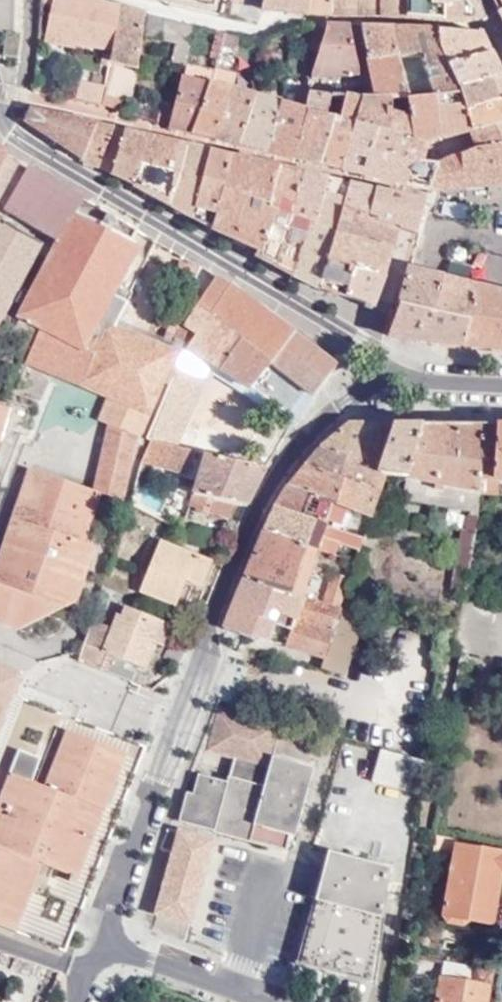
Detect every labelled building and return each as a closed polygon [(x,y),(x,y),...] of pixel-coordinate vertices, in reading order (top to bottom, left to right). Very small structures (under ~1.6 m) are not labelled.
[(20,20),(24,1),(22,1),(0,0),(0,19),(20,20)] [(110,24),(97,23),(99,3),(85,0),(52,0),(50,9),(47,31),(77,37),(76,43),(106,50),(110,24)] [(262,14),(304,16),(305,0),(263,0),(262,14)] [(304,16),(328,17),(327,0),(305,0),(304,16)] [(328,17),(377,20),(378,0),(327,0),(328,17)] [(377,20),(404,21),(404,0),(378,0),(377,20)] [(404,21),(469,25),(479,20),(473,9),(469,0),(404,0),(404,21)] [(497,13),(501,11),(501,0),(490,0),(492,3),(497,13)] [(110,24),(114,6),(99,3),(97,23),(110,24)] [(138,38),(143,14),(114,6),(110,24),(106,50),(104,56),(103,62),(105,63),(133,69),(138,38)] [(182,65),(191,27),(143,14),(138,38),(169,44),(165,61),(182,65)] [(303,54),(317,57),(324,29),(309,29),(303,54)] [(317,57),(352,57),(346,29),(324,29),(317,57)] [(395,63),(389,31),(358,30),(365,64),(395,63)] [(75,48),(76,43),(77,37),(47,31),(45,42),(75,48)] [(403,99),(430,100),(440,97),(438,82),(423,85),(415,56),(422,32),(389,31),(395,63),(403,99)] [(17,34),(0,32),(0,47),(13,50),(17,34)] [(449,69),(490,55),(485,43),(480,33),(422,32),(415,56),(423,85),(438,82),(450,79),(449,69)] [(213,60),(219,39),(208,36),(202,57),(213,60)] [(228,41),(219,39),(213,60),(222,63),(228,41)] [(104,70),(105,63),(103,62),(104,56),(94,54),(92,68),(104,70)] [(455,89),(501,75),(497,68),(490,55),(449,69),(450,79),(438,82),(440,97),(456,93),(455,89)] [(347,78),(355,78),(352,57),(317,57),(312,78),(347,78)] [(371,99),(403,99),(395,63),(365,64),(371,99)] [(134,81),(103,75),(101,85),(98,105),(126,115),(134,81)] [(501,99),(501,78),(501,75),(455,89),(456,93),(462,114),(501,99)] [(191,134),(206,84),(179,76),(171,108),(166,127),(191,134)] [(327,98),(342,100),(347,78),(312,78),(308,97),(327,98)] [(77,81),(72,100),(98,105),(101,85),(77,81)] [(215,141),(232,91),(206,84),(191,134),(215,141)] [(236,146),(256,98),(232,91),(215,141),(236,146)] [(439,138),(469,132),(462,114),(456,93),(440,97),(430,100),(439,138)] [(293,160),(315,166),(329,116),(324,115),(327,98),(308,97),(305,110),(293,160)] [(264,153),(279,104),(256,98),(236,146),(264,153)] [(425,143),(439,138),(430,100),(403,99),(371,99),(362,102),(354,125),(377,131),(420,141),(425,143)] [(501,122),(501,99),(462,114),(469,132),(501,122)] [(354,125),(362,102),(356,101),(342,100),(339,116),(338,121),(354,125)] [(264,153),(293,160),(305,110),(279,104),(264,153)] [(166,127),(171,108),(159,105),(154,124),(166,127)] [(16,119),(80,159),(94,123),(30,108),(23,107),(16,119)] [(315,166),(340,172),(354,125),(338,121),(339,116),(329,116),(315,166)] [(501,144),(501,122),(469,132),(474,150),(501,144)] [(80,159),(97,167),(113,128),(94,123),(80,159)] [(340,172),(361,177),(369,151),(377,131),(354,125),(340,172)] [(97,167),(130,182),(144,135),(113,128),(97,167)] [(414,160),(419,162),(422,153),(417,151),(420,141),(377,131),(369,151),(414,160)] [(130,186),(143,192),(161,139),(144,135),(130,182),(130,186)] [(143,192),(166,205),(186,146),(161,139),(143,192)] [(474,150),(436,166),(426,193),(432,195),(434,191),(501,184),(501,144),(474,150)] [(166,205),(209,227),(232,158),(186,146),(166,205)] [(361,177),(406,188),(414,160),(369,151),(361,177)] [(0,152),(0,192),(17,161),(0,152)] [(209,227),(255,249),(258,250),(279,169),(232,158),(209,227)] [(406,188),(426,193),(436,166),(419,162),(414,160),(406,188)] [(17,161),(0,192),(0,209),(2,210),(27,167),(17,161)] [(180,368),(187,349),(174,340),(169,350),(111,324),(126,290),(114,283),(136,244),(128,240),(80,212),(86,202),(27,167),(2,210),(55,244),(15,319),(38,331),(23,363),(106,397),(98,421),(109,425),(138,437),(141,438),(149,414),(156,397),(159,385),(173,390),(180,368)] [(254,253),(273,264),(302,175),(279,169),(258,250),(255,249),(254,253)] [(273,264),(291,275),(325,180),(302,175),(273,264)] [(291,275),(317,290),(333,233),(340,210),(348,185),(325,180),(291,275)] [(348,185),(340,210),(369,219),(377,192),(348,185)] [(369,219),(396,227),(404,198),(377,192),(369,219)] [(128,240),(134,229),(86,202),(80,212),(128,240)] [(421,235),(429,204),(421,202),(413,233),(421,235)] [(333,233),(389,252),(396,227),(369,219),(340,210),(333,233)] [(37,250),(0,227),(0,320),(37,250)] [(317,290),(342,299),(351,269),(381,279),(389,252),(333,233),(317,290)] [(186,295),(187,291),(195,267),(177,261),(169,289),(186,295)] [(286,381),(314,394),(335,365),(225,284),(213,275),(195,265),(195,267),(187,291),(199,299),(174,340),(187,349),(236,380),(268,405),(286,381)] [(351,269),(342,299),(370,310),(381,279),(351,269)] [(406,270),(398,306),(430,314),(439,278),(406,270)] [(430,314),(464,323),(472,287),(439,278),(430,314)] [(458,348),(498,351),(501,352),(501,294),(472,287),(464,323),(458,348)] [(394,341),(458,348),(464,323),(430,314),(398,306),(386,337),(394,341)] [(156,442),(169,446),(197,376),(180,368),(173,390),(169,401),(163,420),(156,442)] [(268,405),(293,424),(314,394),(286,381),(268,405)] [(156,397),(149,414),(163,420),(169,401),(156,397)] [(368,476),(380,476),(403,477),(417,424),(389,425),(370,471),(368,476)] [(417,424),(403,477),(397,497),(399,498),(425,506),(430,486),(436,488),(438,483),(447,485),(440,510),(428,507),(425,525),(453,532),(456,515),(469,518),(477,484),(492,425),(417,424)] [(138,437),(109,425),(95,492),(100,493),(125,501),(138,437)] [(348,425),(319,450),(370,471),(389,425),(348,425)] [(492,425),(477,484),(501,485),(501,425),(492,425)] [(189,450),(235,462),(239,444),(194,432),(189,450)] [(232,506),(243,509),(264,469),(235,462),(189,450),(169,446),(156,442),(151,458),(182,471),(184,466),(193,469),(196,465),(206,469),(195,494),(232,506)] [(319,450),(302,469),(373,498),(380,476),(368,476),(370,471),(319,450)] [(19,493),(94,512),(100,493),(95,492),(28,466),(19,493)] [(302,469),(287,488),(331,505),(336,507),(366,519),(373,498),(302,469)] [(358,543),(357,548),(371,552),(383,508),(392,505),(399,498),(397,497),(403,477),(380,476),(373,498),(366,519),(358,543)] [(430,486),(425,506),(428,507),(440,510),(447,485),(438,483),(436,488),(430,486)] [(287,488),(274,510),(322,528),(324,522),(331,505),(287,488)] [(94,512),(19,493),(0,550),(0,624),(17,630),(77,598),(95,544),(85,540),(94,512)] [(227,521),(232,506),(195,494),(190,507),(197,509),(196,512),(227,521)] [(331,505),(324,522),(330,524),(336,507),(331,505)] [(274,510),(262,530),(314,549),(322,528),(274,510)] [(262,530),(241,580),(294,596),(314,549),(262,530)] [(323,540),(356,552),(356,551),(357,548),(358,543),(326,530),(323,540)] [(461,593),(467,535),(453,532),(447,591),(461,593)] [(200,587),(210,564),(158,542),(146,573),(140,571),(136,581),(142,583),(139,591),(175,604),(185,580),(200,587)] [(330,576),(321,604),(338,609),(341,598),(346,581),(330,576)] [(220,629),(240,636),(249,639),(253,619),(264,622),(267,613),(290,620),(297,597),(294,596),(241,580),(220,629)] [(106,602),(110,591),(101,587),(97,598),(106,602)] [(292,620),(284,646),(324,657),(337,611),(338,609),(321,604),(297,597),(290,620),(292,620)] [(341,598),(338,609),(350,612),(353,603),(341,598)] [(76,662),(103,672),(110,655),(136,665),(147,634),(153,636),(160,638),(168,616),(123,600),(119,611),(114,611),(107,629),(89,623),(76,662)] [(337,611),(324,657),(321,670),(342,676),(357,627),(360,618),(337,611)] [(360,618),(357,627),(364,629),(367,620),(360,618)] [(147,634),(136,665),(143,667),(153,636),(147,634)] [(12,691),(14,686),(1,681),(6,666),(0,663),(0,720),(12,691)] [(1,681),(14,686),(20,671),(6,666),(1,681)] [(0,720),(0,749),(22,695),(12,691),(0,720)] [(279,724),(217,708),(205,750),(232,758),(224,785),(196,776),(190,793),(185,792),(176,820),(284,853),(289,832),(294,833),(312,768),(271,756),(279,724)] [(60,946),(64,947),(100,854),(144,741),(73,713),(46,782),(38,779),(12,853),(4,850),(0,861),(0,922),(60,946)] [(4,850),(12,853),(38,779),(32,776),(37,763),(31,761),(35,751),(20,745),(0,797),(0,861),(4,850)] [(416,760),(377,748),(369,780),(415,793),(423,761),(416,760)] [(31,761),(37,763),(41,753),(35,751),(31,761)] [(165,828),(157,849),(173,853),(152,928),(182,936),(184,930),(204,862),(197,860),(203,839),(165,828)] [(456,839),(435,835),(432,851),(453,855),(442,914),(492,924),(500,872),(501,872),(501,852),(455,843),(456,839)] [(327,852),(301,950),(315,953),(312,967),(371,983),(387,868),(327,852)] [(315,953),(301,950),(298,963),(312,967),(315,953)] [(492,972),(443,962),(435,1001),(486,1001),(492,972)]
